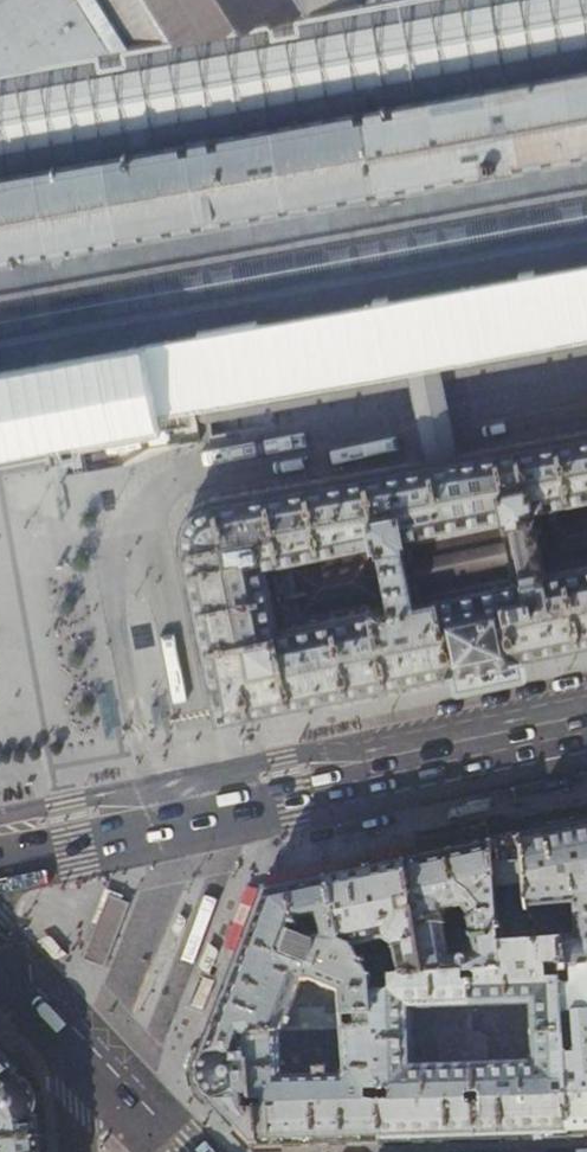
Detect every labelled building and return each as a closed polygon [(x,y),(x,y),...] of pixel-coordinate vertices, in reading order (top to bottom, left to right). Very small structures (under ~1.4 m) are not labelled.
[(7,434),(37,428),(52,426),(79,421),(81,429),(155,415),(152,400),(188,394),(188,395),(200,392),(204,414),(586,344),(586,0),(0,0),(0,435),(7,434)] [(426,459),(456,454),(436,348),(407,354),(426,459)] [(456,454),(426,459),(210,497),(197,502),(188,511),(182,523),(181,536),(214,715),(239,709),(489,658),(586,638),(586,558),(543,568),(529,505),(586,492),(586,431),(456,454)] [(529,505),(543,568),(586,558),(586,492),(529,505)] [(509,509),(403,532),(404,537),(405,543),(416,595),(523,572),(509,509)] [(374,538),(263,561),(277,624),(388,601),(377,549),(376,543),(374,538)] [(563,814),(566,826),(586,821),(586,809),(563,814)] [(566,826),(521,835),(528,940),(560,938),(561,964),(586,962),(586,821),(566,826)] [(521,835),(519,824),(489,830),(492,841),(506,838),(521,835)] [(463,847),(460,835),(415,844),(417,857),(463,847)] [(506,838),(492,841),(490,842),(500,969),(469,971),(471,1006),(531,1004),(535,1061),(473,1063),(475,1138),(516,1136),(569,1134),(558,964),(561,964),(560,938),(528,940),(521,835),(506,838)] [(490,842),(463,847),(417,857),(413,858),(404,860),(424,975),(469,971),(500,969),(490,842)] [(366,868),(326,876),(340,942),(352,946),(370,978),(424,975),(404,860),(366,868)] [(239,955),(264,890),(312,879),(310,870),(257,881),(229,952),(239,955)] [(218,1109),(236,1128),(253,1112),(246,1040),(254,1032),(280,1031),(280,1029),(342,1027),(343,1026),(343,1014),(372,1013),(370,978),(352,946),(340,942),(326,876),(312,879),(264,890),(239,955),(201,1054),(203,1055),(201,1059),(198,1066),(197,1074),(198,1083),(201,1090),(206,1097),(218,1109)] [(561,964),(558,964),(569,1134),(586,1134),(586,962),(561,964)] [(471,1006),(469,971),(424,975),(370,978),(372,1013),(382,1141),(429,1139),(475,1138),(473,1063),(411,1065),(410,1008),(471,1006)] [(382,1141),(372,1013),(343,1014),(343,1026),(342,1027),(345,1069),(341,1075),(329,1075),(329,1068),(316,1068),(316,1075),(282,1076),(280,1031),(254,1032),(246,1040),(253,1112),(236,1128),(242,1134),(252,1145),(313,1143),(382,1141)] [(472,1024),(473,1051),(482,1051),(481,1024),(472,1024)] [(41,1116),(37,1118),(39,1114),(40,1111),(41,1108),(41,1101),(40,1094),(39,1091),(36,1087),(32,1082),(29,1079),(23,1076),(17,1075),(22,1071),(0,1047),(0,1151),(44,1151),(41,1116)]
